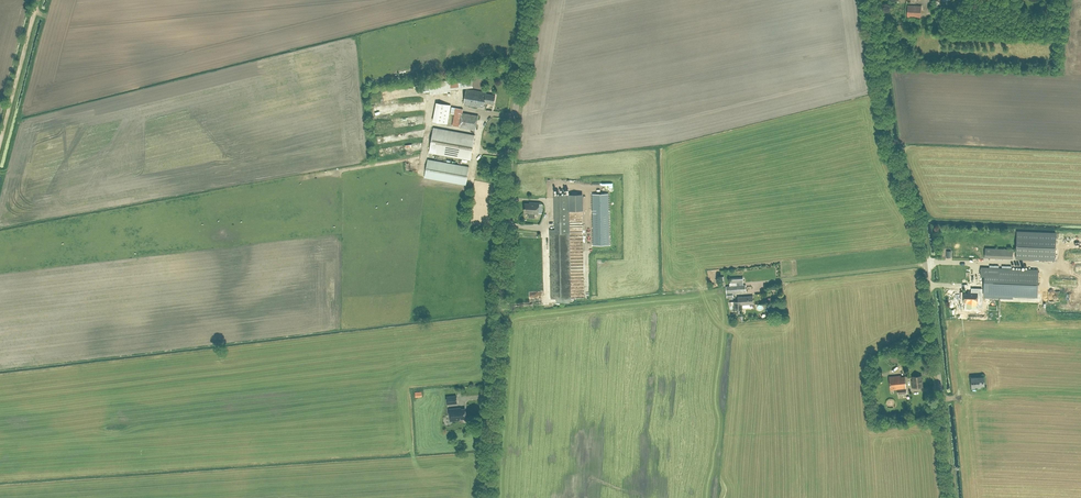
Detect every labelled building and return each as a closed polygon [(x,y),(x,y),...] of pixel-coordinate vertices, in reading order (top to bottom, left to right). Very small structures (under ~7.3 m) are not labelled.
[(920,18),(921,5),(907,5),(907,17),(920,18)] [(487,94),(487,92),(466,88),(463,104),(484,107),(484,102),(494,104),(495,96),(487,94)] [(412,100),(405,100),(405,110),(420,109),(420,103),(412,104),(412,100)] [(432,121),(446,123),(447,123),(451,105),(436,102),(432,121)] [(475,130),(477,123),(478,115),(462,112),(463,108),(452,106),(450,113),(454,114),(452,125),(475,130)] [(429,152),(470,159),(475,134),(434,127),(429,152)] [(425,177),(466,184),(469,166),(428,159),(425,177)] [(607,193),(594,194),(595,245),(608,244),(607,193)] [(551,298),(571,298),(569,194),(554,194),(555,229),(549,229),(551,298)] [(529,213),(538,214),(539,202),(532,201),(531,203),(525,203),(524,212),(529,213)] [(1017,231),(1016,258),(1054,259),(1055,233),(1017,231)] [(784,275),(790,274),(790,269),(792,268),(791,264),(789,264),(788,260),(782,260),(784,275)] [(981,268),(980,275),(984,275),(983,294),(1037,296),(1038,270),(981,268)] [(731,282),(729,282),(729,286),(726,286),(726,293),(727,297),(733,297),(733,292),(746,292),(745,284),(743,284),(742,276),(730,277),(731,282)] [(963,293),(963,301),(966,301),(966,302),(977,302),(977,292),(968,292),(968,294),(963,293)] [(735,309),(737,309),(737,313),(741,312),(740,309),(742,309),(742,304),(753,303),(753,295),(738,297),(738,300),(734,301),(733,301),(733,303),(734,303),(735,309)] [(901,375),(889,376),(890,390),(897,389),(897,394),(907,393),(905,376),(901,377),(901,375)] [(913,387),(922,387),(921,376),(912,376),(913,387)] [(985,388),(984,376),(970,377),(971,389),(985,388)] [(466,417),(465,409),(461,409),(461,408),(449,409),(450,420),(459,419),(459,418),(466,417)]
